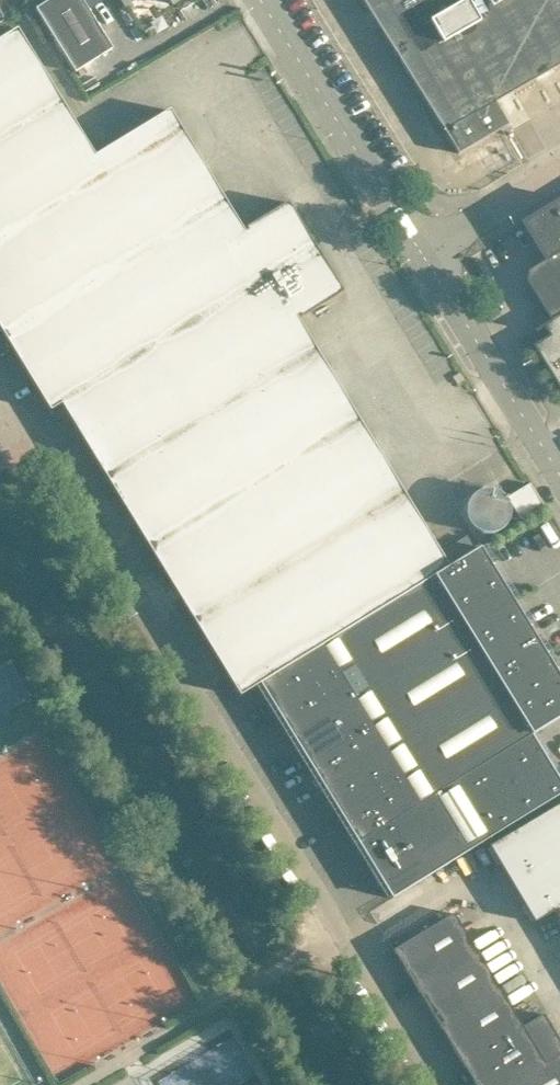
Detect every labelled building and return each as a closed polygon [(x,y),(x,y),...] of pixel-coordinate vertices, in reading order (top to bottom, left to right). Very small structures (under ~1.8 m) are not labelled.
[(36,8),(75,71),(113,48),(83,0),(49,0),(36,8)] [(459,154),(509,125),(496,102),(559,65),(559,0),(364,0),(459,154)] [(335,637),(449,567),(298,320),(343,292),(288,203),(243,230),(170,110),(95,156),(17,29),(0,39),(0,329),(50,411),(62,404),(240,696),(260,684),(335,637)] [(530,224),(551,259),(533,270),(531,281),(538,293),(534,295),(540,305),(544,302),(555,321),(559,318),(559,206),(530,224)] [(548,327),(554,336),(537,346),(559,383),(559,318),(555,321),(547,325),(548,327)] [(522,520),(544,506),(530,484),(508,497),(522,520)] [(488,540),(519,516),(494,485),(464,509),(488,540)] [(481,548),(449,567),(335,637),(352,664),(368,691),(514,601),(481,548)] [(368,691),(384,717),(400,743),(546,653),(514,601),(368,691)] [(260,684),(276,711),(352,664),(335,637),(260,684)] [(546,653),(400,743),(401,744),(417,770),(433,796),(532,735),(559,718),(559,676),(546,653)] [(368,691),(352,664),(276,711),(293,738),(368,691)] [(384,717),(368,691),(293,738),(309,764),(384,717)] [(384,717),(309,764),(325,790),(401,744),(400,743),(384,717)] [(433,796),(450,824),(549,762),(532,735),(433,796)] [(401,744),(325,790),(341,816),(417,770),(401,744)] [(450,824),(467,852),(559,795),(559,780),(549,762),(450,824)] [(341,816),(357,842),(433,796),(417,770),(341,816)] [(357,842),(375,870),(450,824),(433,796),(357,842)] [(493,845),(490,846),(491,848),(500,863),(525,905),(534,920),(535,922),(537,921),(558,909),(559,910),(559,913),(559,805),(493,845)] [(467,852),(450,824),(375,870),(392,899),(467,852)] [(394,950),(417,988),(477,952),(454,913),(394,950)] [(500,989),(477,952),(417,988),(440,1026),(500,989)] [(523,1027),(522,1025),(500,989),(440,1026),(463,1063),(523,1027)] [(463,1063),(476,1084),(512,1084),(559,1056),(559,1041),(543,1012),(522,1025),(523,1027),(463,1063)] [(512,1084),(559,1084),(559,1056),(512,1084)]
